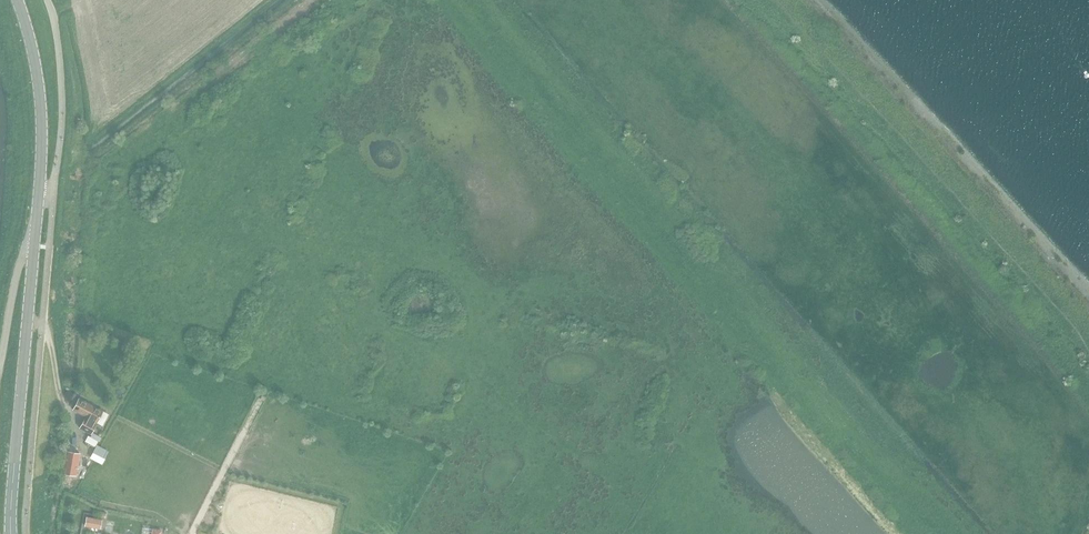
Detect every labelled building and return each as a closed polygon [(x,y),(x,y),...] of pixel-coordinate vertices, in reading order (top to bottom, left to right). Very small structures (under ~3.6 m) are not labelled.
[(90,433),(95,424),(103,410),(79,397),(73,408),(86,415),(84,418),(79,427),(90,433)] [(66,450),(62,473),(76,475),(79,453),(66,450)] [(86,516),(84,525),(100,528),(102,519),(86,516)]
